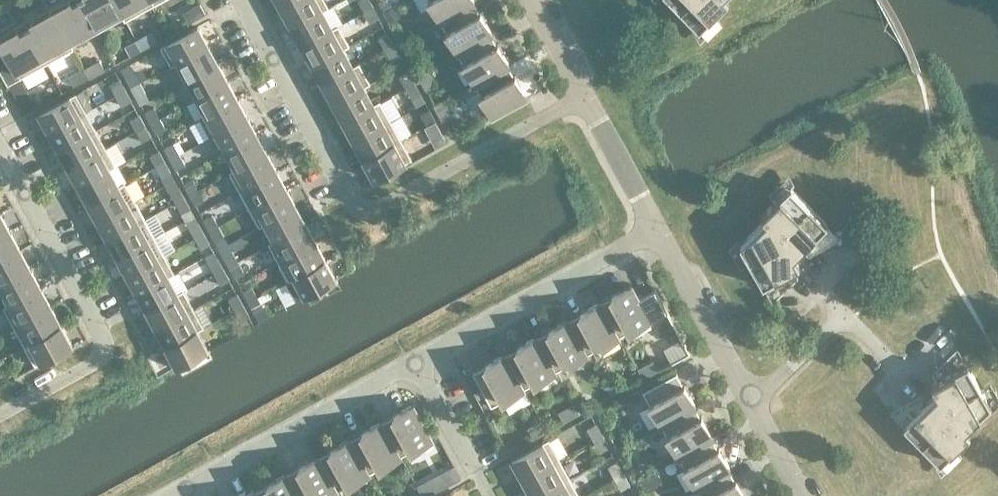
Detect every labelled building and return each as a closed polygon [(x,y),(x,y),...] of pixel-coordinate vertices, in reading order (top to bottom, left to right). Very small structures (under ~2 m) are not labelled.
[(80,0),(64,0),(50,8),(69,43),(95,28),(80,0)] [(114,0),(80,0),(95,28),(122,14),(114,0)] [(148,0),(114,0),(122,14),(125,20),(151,6),(148,0)] [(325,0),(295,0),(281,8),(291,27),(328,6),(325,0)] [(369,0),(358,0),(364,11),(373,7),(369,0)] [(439,20),(474,1),(473,0),(428,0),(439,20)] [(698,29),(712,15),(728,0),(670,0),(698,29)] [(474,1),(439,20),(456,51),(491,32),(480,11),(479,12),(473,2),(474,1)] [(393,5),(382,11),(388,22),(399,16),(393,5)] [(329,7),(328,6),(291,27),(301,46),(339,25),(338,25),(332,28),(322,11),(329,7)] [(379,18),(373,7),(364,11),(370,23),(379,18)] [(72,49),(69,43),(50,8),(23,22),(46,63),(72,49)] [(23,22),(0,35),(0,72),(7,85),(8,84),(19,78),(20,78),(22,77),(27,86),(48,75),(43,65),(46,63),(23,22)] [(349,44),(339,25),(301,46),(312,65),(349,44)] [(160,46),(170,65),(207,45),(197,26),(160,46)] [(151,31),(136,39),(141,49),(157,40),(151,31)] [(492,33),(491,32),(456,51),(473,83),(508,64),(497,43),(496,44),(490,34),(492,33)] [(394,45),(387,33),(378,38),(385,49),(394,45)] [(136,39),(125,45),(130,55),(141,49),(136,39)] [(349,45),(349,44),(312,65),(322,84),(359,63),(359,62),(352,66),(343,49),(349,45)] [(217,62),(207,45),(170,65),(171,66),(177,62),(186,79),(217,62)] [(400,56),(394,45),(385,49),(391,61),(400,56)] [(99,60),(83,68),(88,78),(104,69),(99,60)] [(227,80),(217,62),(186,79),(196,97),(227,80)] [(370,82),(359,63),(322,84),(332,103),(370,82)] [(509,65),(508,64),(473,83),(491,115),(526,96),(514,75),(513,75),(508,65),(509,65)] [(82,69),(68,76),(73,85),(87,77),(82,69)] [(133,71),(125,76),(131,87),(139,82),(133,71)] [(414,82),(408,71),(399,76),(405,87),(414,82)] [(19,78),(8,84),(23,113),(35,106),(20,78),(19,78)] [(125,89),(119,79),(110,83),(116,94),(125,89)] [(237,98),(227,80),(196,97),(205,114),(199,118),(200,119),(237,98)] [(145,93),(139,82),(131,87),(136,97),(145,93)] [(370,83),(370,82),(332,103),(343,122),(380,101),(380,100),(373,104),(364,86),(370,83)] [(421,94),(414,82),(405,87),(412,99),(421,94)] [(131,100),(125,89),(116,94),(122,105),(131,100)] [(38,113),(49,131),(86,111),(75,92),(38,113)] [(246,116),(237,98),(200,119),(209,136),(246,116)] [(443,100),(434,106),(443,122),(452,117),(443,100)] [(390,120),(380,101),(343,122),(353,140),(390,120)] [(153,107),(144,112),(150,122),(159,118),(153,107)] [(435,120),(429,109),(420,113),(426,125),(435,120)] [(95,129),(86,111),(49,131),(58,149),(95,129)] [(145,125),(139,114),(130,119),(136,130),(145,125)] [(256,134),(246,116),(209,136),(210,137),(216,134),(225,151),(256,134)] [(165,128),(159,118),(150,122),(156,133),(165,128)] [(401,139),(390,120),(353,140),(364,159),(401,139)] [(441,132),(435,120),(426,125),(433,137),(441,132)] [(151,136),(145,125),(136,130),(142,141),(151,136)] [(105,147),(95,129),(58,149),(68,167),(105,147)] [(266,152),(256,134),(225,151),(235,168),(228,171),(229,172),(266,152)] [(411,159),(401,139),(364,159),(374,179),(411,159)] [(173,142),(164,147),(170,158),(179,153),(173,142)] [(115,165),(105,147),(68,167),(78,185),(115,165)] [(164,161),(158,150),(150,155),(156,166),(164,161)] [(276,170),(266,152),(229,172),(239,190),(276,170)] [(185,164),(179,153),(170,158),(176,169),(185,164)] [(170,172),(164,161),(156,166),(161,177),(170,172)] [(115,166),(115,165),(78,185),(88,203),(125,183),(124,182),(118,185),(109,169),(115,166)] [(286,188),(276,170),(239,190),(248,208),(286,188)] [(192,178),(183,183),(189,194),(198,189),(192,178)] [(135,201),(125,183),(88,203),(97,221),(135,201)] [(184,197),(178,186),(169,191),(175,202),(184,197)] [(822,247),(812,237),(825,224),(825,225),(827,223),(790,186),(776,199),(760,215),(764,220),(796,253),(802,247),(808,254),(817,245),(820,248),(822,247)] [(295,206),(286,188),(248,208),(258,226),(295,206)] [(204,200),(198,189),(189,194),(195,205),(204,200)] [(190,208),(184,197),(175,202),(181,213),(190,208)] [(144,218),(135,201),(97,221),(107,239),(144,218)] [(305,224),(295,206),(258,226),(259,227),(265,223),(274,240),(268,243),(268,244),(305,224)] [(0,214),(0,235),(9,230),(0,214)] [(212,214),(203,219),(209,230),(218,225),(212,214)] [(154,236),(144,218),(107,239),(117,257),(154,236)] [(764,220),(754,230),(739,244),(762,285),(764,284),(779,275),(786,287),(788,286),(786,282),(797,276),(792,268),(799,264),(794,255),(796,253),(764,220)] [(204,233),(198,222),(189,227),(195,237),(204,233)] [(315,241),(305,224),(268,244),(278,262),(315,241)] [(224,236),(218,225),(209,230),(215,241),(224,236)] [(9,230),(0,235),(0,260),(19,249),(9,230)] [(209,244),(204,233),(195,237),(201,248),(209,244)] [(164,254),(154,236),(117,257),(127,275),(164,254)] [(325,259),(315,241),(278,262),(288,280),(325,259)] [(19,249),(0,260),(0,284),(30,268),(19,249)] [(231,250),(223,255),(229,265),(237,261),(231,250)] [(174,272),(164,254),(127,275),(137,292),(174,272)] [(223,268),(217,258),(208,262),(214,273),(223,268)] [(335,278),(325,259),(288,280),(294,277),(304,295),(335,278)] [(243,272),(237,261),(229,265),(234,276),(243,272)] [(30,268),(0,284),(0,287),(9,303),(3,307),(40,287),(30,268)] [(229,279),(223,268),(214,273),(220,284),(229,279)] [(174,273),(174,272),(137,292),(146,310),(184,290),(183,289),(177,293),(168,276),(174,273)] [(618,337),(650,319),(659,335),(675,327),(654,289),(638,298),(631,284),(609,296),(609,297),(599,303),(618,337)] [(251,286),(242,290),(248,301),(257,296),(251,286)] [(51,306),(40,287),(3,307),(13,326),(51,306)] [(193,308),(184,290),(146,310),(156,328),(193,308)] [(243,304),(237,293),(228,298),(234,309),(243,304)] [(263,307),(257,296),(248,301),(254,312),(263,307)] [(599,303),(599,302),(577,314),(578,315),(568,320),(586,354),(618,337),(599,303)] [(249,315),(243,304),(234,309),(240,320),(249,315)] [(61,325),(51,306),(13,326),(24,345),(61,325)] [(203,326),(193,308),(156,328),(166,346),(203,326)] [(586,354),(568,320),(567,319),(546,331),(546,332),(536,337),(555,371),(586,354)] [(72,345),(61,325),(24,345),(35,365),(72,345)] [(204,327),(203,326),(166,346),(176,365),(207,348),(197,330),(204,327)] [(555,371),(536,337),(535,336),(514,348),(515,349),(504,355),(523,389),(555,371)] [(523,389),(504,355),(504,354),(483,365),(484,366),(472,372),(491,406),(523,389)] [(651,361),(636,369),(642,379),(657,370),(651,361)] [(936,393),(933,396),(965,429),(975,419),(990,404),(967,363),(965,364),(950,373),(943,361),(941,363),(943,366),(932,372),(937,381),(931,384),(936,393)] [(642,391),(660,424),(695,405),(683,384),(682,384),(676,373),(642,391)] [(616,382),(606,387),(610,394),(620,389),(616,382)] [(939,463),(953,449),(969,433),(965,429),(933,396),(927,401),(921,394),(912,403),(909,400),(907,401),(917,411),(904,424),(903,425),(939,463)] [(413,403),(391,416),(391,417),(381,422),(400,456),(432,438),(413,403)] [(572,404),(556,413),(561,422),(577,413),(572,404)] [(695,405),(660,424),(677,455),(712,436),(701,415),(700,416),(694,406),(695,405)] [(381,422),(381,421),(359,433),(360,434),(350,439),(368,473),(400,456),(381,422)] [(539,421),(525,429),(531,439),(544,432),(539,421)] [(602,435),(596,423),(587,428),(593,439),(602,435)] [(609,446),(602,435),(593,439),(600,451),(609,446)] [(712,437),(712,436),(677,455),(694,487),(729,468),(718,447),(717,448),(711,437),(712,437)] [(368,473),(350,439),(349,438),(328,450),(328,451),(318,457),(337,491),(368,473)] [(548,439),(542,442),(511,459),(522,479),(559,458),(548,439)] [(318,457),(317,456),(296,467),(297,468),(286,474),(298,495),(327,495),(337,491),(318,457)] [(559,458),(522,479),(531,495),(535,495),(569,477),(559,458)] [(623,473),(617,461),(608,466),(614,477),(623,473)] [(729,468),(694,487),(699,495),(745,495),(735,479),(734,479),(729,469),(730,468),(729,468)] [(656,470),(636,480),(642,491),(662,481),(656,470)] [(286,474),(286,473),(264,485),(265,486),(255,491),(257,495),(298,495),(286,474)] [(629,484),(623,473),(614,477),(620,489),(629,484)] [(432,477),(417,485),(423,495),(438,487),(432,477)] [(569,477),(535,495),(580,495),(569,477)]
